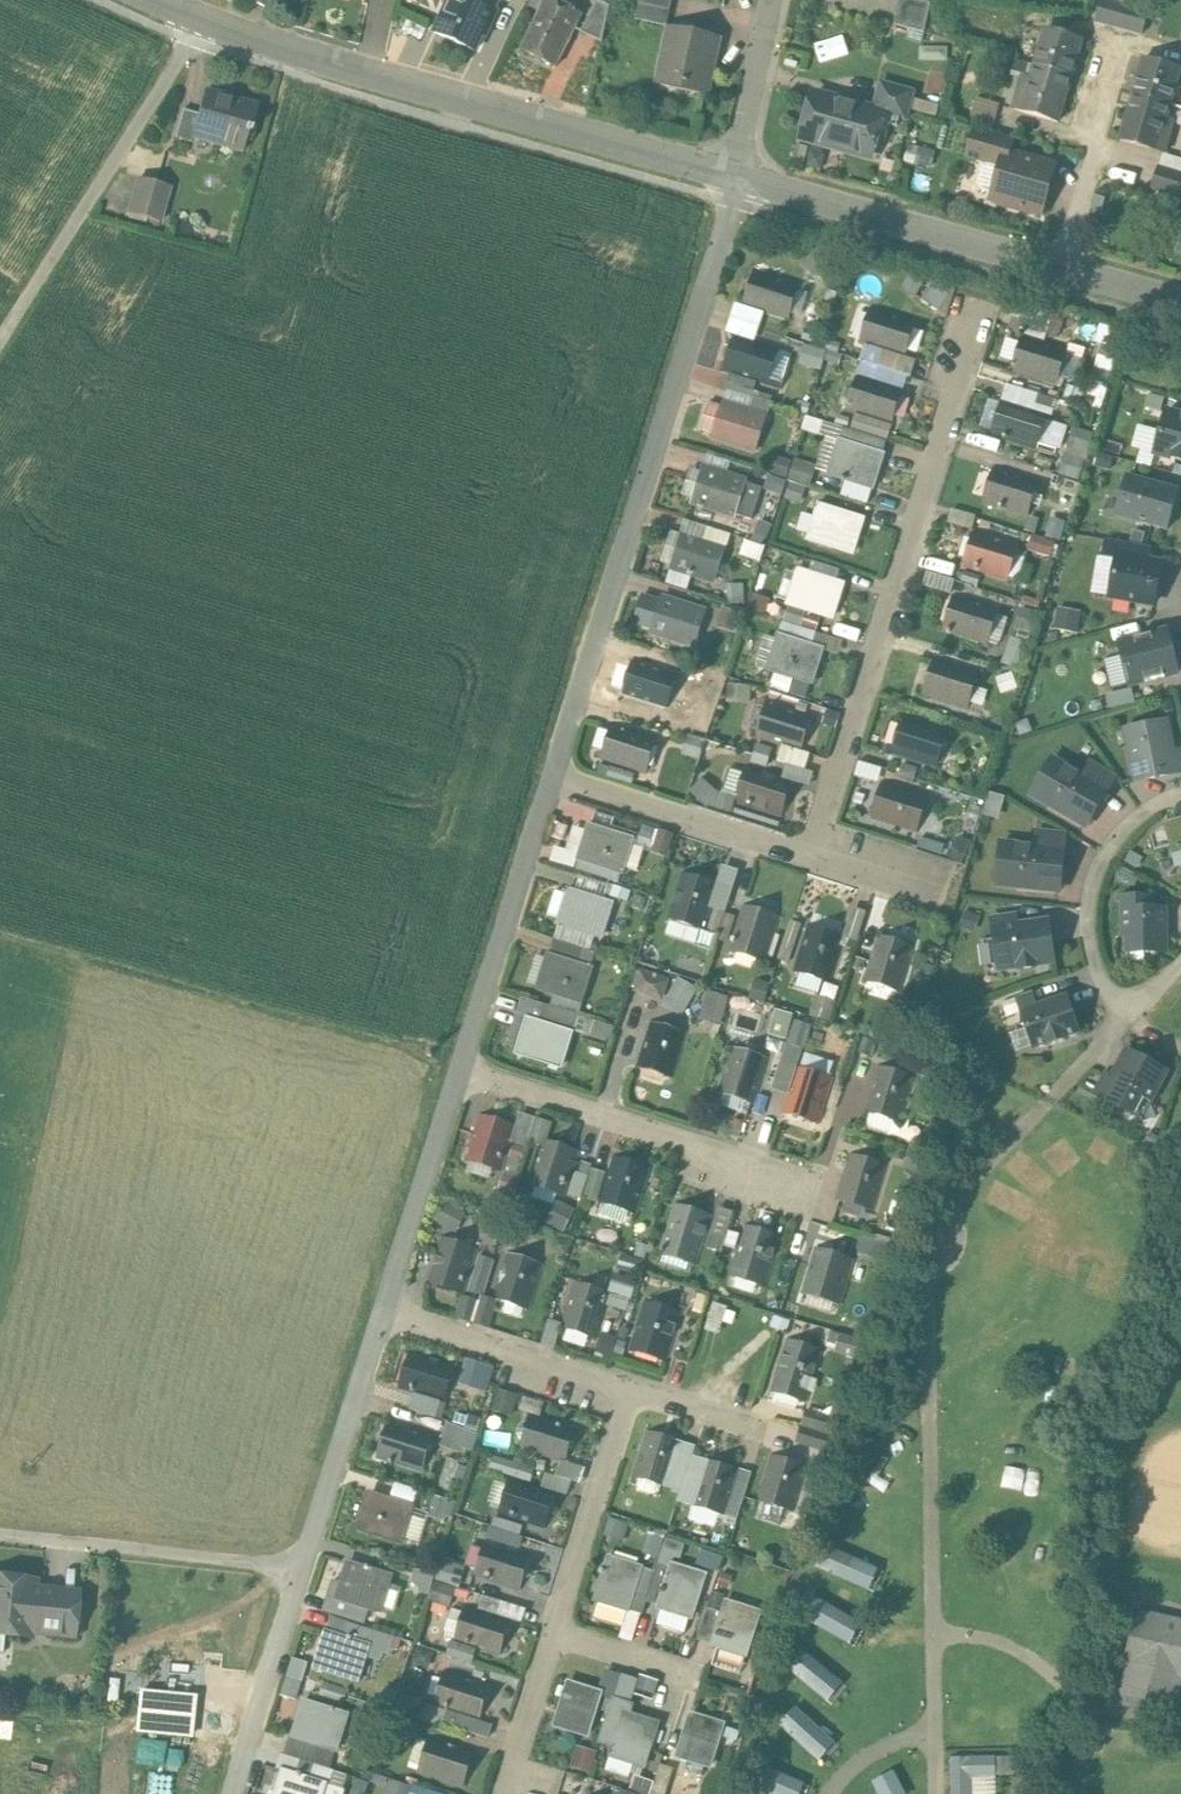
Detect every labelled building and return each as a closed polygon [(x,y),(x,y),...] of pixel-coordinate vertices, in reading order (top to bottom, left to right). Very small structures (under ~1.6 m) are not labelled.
[(252,3),(267,10),(272,0),(253,0),(252,3)] [(436,32),(475,51),(488,24),(489,25),(496,10),(475,0),(451,0),(436,32)] [(540,11),(522,51),(557,67),(582,14),(554,0),(546,0),(540,11)] [(531,7),(540,11),(546,0),(534,0),(531,7)] [(581,33),(602,43),(610,6),(598,0),(597,0),(581,33)] [(639,3),(670,10),(672,0),(640,0),(639,3)] [(920,0),(900,0),(895,25),(925,33),(931,2),(920,0)] [(1095,21),(1119,28),(1125,5),(1115,2),(1116,0),(1101,0),(1095,21)] [(670,10),(639,3),(636,18),(667,25),(670,10)] [(1149,11),(1125,5),(1119,28),(1142,34),(1149,11)] [(1065,21),(1060,35),(1045,31),(1035,65),(1071,76),(1081,42),(1077,40),(1081,26),(1065,21)] [(716,42),(671,32),(661,80),(705,90),(716,42)] [(1180,70),(1144,59),(1134,94),(1170,104),(1180,70)] [(1071,76),(1035,65),(1028,88),(1021,86),(1014,109),(1058,122),(1071,76)] [(914,91),(881,83),(874,110),(882,112),(882,113),(900,118),(906,120),(914,91)] [(257,107),(204,92),(197,115),(191,137),(192,138),(242,152),(247,134),(249,134),(257,107)] [(874,110),(815,94),(803,138),(864,155),(872,150),(874,143),(879,144),(887,140),(891,126),(898,127),(900,118),(882,113),(882,112),(874,110)] [(1170,104),(1134,94),(1133,94),(1120,139),(1165,153),(1172,129),(1164,126),(1171,104),(1170,104)] [(1000,104),(977,97),(969,124),(992,130),(1000,104)] [(197,115),(182,110),(174,138),(191,143),(192,138),(191,137),(190,137),(197,115)] [(1015,139),(974,127),(965,157),(983,162),(1000,167),(1004,152),(1011,153),(1015,139)] [(803,164),(822,166),(825,145),(805,143),(803,164)] [(908,143),(905,160),(932,164),(934,147),(908,143)] [(1011,153),(1004,152),(1000,167),(983,162),(977,184),(980,190),(992,193),(991,198),(1042,212),(1055,166),(1011,153)] [(1163,153),(1159,167),(1180,174),(1180,159),(1163,153)] [(1159,168),(1153,188),(1180,197),(1180,175),(1159,168)] [(169,187),(138,178),(128,214),(159,223),(169,187)] [(800,286),(754,271),(744,303),(763,309),(790,318),(800,286)] [(906,274),(899,290),(914,296),(921,281),(906,274)] [(930,282),(920,298),(938,310),(948,294),(930,282)] [(763,309),(744,303),(735,300),(725,331),(753,340),(763,309)] [(916,321),(871,307),(861,338),(907,352),(916,321)] [(1026,309),(1019,333),(1043,340),(1050,317),(1026,309)] [(780,351),(734,335),(723,367),(769,383),(780,351)] [(1069,349),(1023,335),(1013,368),(1059,382),(1069,349)] [(1001,355),(1015,358),(1019,339),(1006,336),(1001,355)] [(1100,342),(1086,391),(1104,396),(1118,347),(1100,342)] [(819,371),(824,350),(803,344),(797,364),(819,371)] [(879,375),(856,368),(855,373),(858,374),(903,388),(907,377),(908,377),(914,360),(864,344),(862,349),(885,357),(879,375)] [(862,349),(856,368),(879,375),(885,357),(862,349)] [(729,372),(723,388),(751,397),(756,381),(729,372)] [(903,388),(858,374),(848,405),(856,408),(892,419),(893,420),(903,388)] [(1004,400),(1049,414),(1051,415),(1055,400),(1008,385),(1004,400)] [(755,399),(728,391),(723,405),(751,413),(752,410),(755,400),(755,399)] [(771,405),(755,400),(752,410),(768,415),(771,405)] [(1049,414),(1004,400),(993,433),(1038,448),(1039,444),(1047,419),(1049,414)] [(751,413),(723,405),(722,408),(709,404),(701,430),(714,434),(713,437),(756,450),(766,418),(751,413)] [(856,408),(849,429),(885,440),(892,419),(856,408)] [(1159,411),(1149,452),(1180,460),(1180,417),(1159,411)] [(1063,425),(1047,419),(1039,444),(1055,449),(1063,425)] [(1072,426),(1058,474),(1078,480),(1092,432),(1072,426)] [(887,442),(854,431),(853,436),(843,433),(840,442),(883,455),(887,442)] [(883,455),(840,442),(830,474),(842,478),(841,481),(845,482),(846,479),(851,481),(847,496),(867,502),(868,502),(872,488),(873,487),(883,455)] [(774,452),(768,469),(785,475),(791,457),(774,452)] [(789,458),(788,495),(808,495),(809,458),(789,458)] [(1040,482),(993,466),(983,497),(1030,513),(1040,482)] [(746,483),(702,470),(693,500),(737,513),(746,483)] [(783,492),(786,476),(768,473),(765,488),(783,492)] [(1179,490),(1127,475),(1116,515),(1168,530),(1179,490)] [(1044,539),(1053,542),(1059,544),(1074,497),(1058,492),(1044,539)] [(862,516),(820,505),(812,538),(853,549),(862,516)] [(947,523),(972,529),(976,518),(950,510),(947,523)] [(758,518),(752,537),(765,541),(771,522),(758,518)] [(1019,545),(972,529),(962,562),(1009,577),(1019,545)] [(727,547),(683,533),(673,565),(717,579),(727,547)] [(1026,551),(1049,557),(1053,542),(1044,539),(1031,535),(1026,551)] [(746,537),(740,552),(759,559),(765,544),(746,537)] [(1161,564),(1118,556),(1111,596),(1154,604),(1161,564)] [(807,559),(804,570),(840,581),(843,570),(807,559)] [(804,570),(801,569),(790,602),(805,607),(833,616),(844,582),(840,581),(804,570)] [(963,571),(961,580),(978,585),(981,575),(963,571)] [(954,593),(959,595),(963,584),(929,573),(926,584),(954,593)] [(959,595),(954,593),(944,625),(989,640),(999,608),(959,595)] [(706,612),(661,598),(651,629),(696,644),(706,612)] [(805,607),(790,602),(788,602),(782,621),(799,627),(805,607)] [(1078,630),(1081,607),(1058,604),(1054,626),(1078,630)] [(1012,628),(1032,635),(1039,613),(1019,607),(1012,628)] [(779,633),(780,634),(810,643),(813,631),(799,627),(782,621),(779,633)] [(813,631),(810,643),(818,645),(838,651),(841,640),(813,631)] [(764,633),(756,661),(765,663),(773,635),(764,633)] [(810,643),(780,634),(771,665),(809,677),(818,645),(810,643)] [(999,662),(1021,670),(1030,644),(1008,636),(999,662)] [(1121,650),(1130,685),(1180,672),(1180,671),(1173,638),(1121,650)] [(979,672),(933,657),(924,688),(969,703),(979,672)] [(677,674),(632,660),(622,691),(667,705),(677,674)] [(769,671),(764,686),(786,692),(791,678),(769,671)] [(1108,692),(1110,703),(1133,697),(1131,686),(1108,692)] [(811,716),(765,701),(755,733),(801,748),(811,716)] [(949,732),(902,715),(890,748),(938,764),(949,732)] [(1142,727),(1145,743),(1130,747),(1137,780),(1180,772),(1180,751),(1173,753),(1167,722),(1142,727)] [(656,738),(612,724),(602,756),(647,769),(656,738)] [(704,739),(687,733),(681,753),(697,758),(704,739)] [(751,754),(767,759),(771,746),(755,741),(751,754)] [(781,743),(776,761),(804,769),(809,751),(781,743)] [(767,759),(751,754),(749,762),(764,767),(767,759)] [(1060,794),(1055,809),(1083,823),(1111,776),(1089,763),(1082,774),(1061,762),(1047,783),(1060,794)] [(810,773),(783,764),(779,777),(792,781),(806,786),(810,773)] [(779,777),(746,765),(736,796),(735,798),(781,813),(792,781),(779,777)] [(730,811),(735,798),(736,796),(715,791),(700,776),(691,786),(689,792),(705,807),(707,805),(730,811)] [(930,797),(882,781),(871,812),(920,828),(930,797)] [(593,812),(589,824),(608,831),(612,819),(593,812)] [(1167,826),(1172,846),(1178,866),(1180,865),(1180,822),(1167,826)] [(608,831),(589,824),(578,856),(623,871),(633,839),(608,831)] [(1155,851),(1172,846),(1167,826),(1162,827),(1151,836),(1155,851)] [(658,828),(651,850),(667,855),(674,833),(658,828)] [(1036,832),(1035,847),(1010,843),(1008,868),(1025,872),(1023,886),(1057,890),(1063,835),(1036,832)] [(963,863),(971,838),(955,833),(947,857),(963,863)] [(921,836),(918,846),(941,852),(943,841),(921,836)] [(553,845),(549,860),(572,866),(577,851),(553,845)] [(685,872),(669,920),(702,931),(718,883),(685,872)] [(613,905),(569,891),(559,922),(602,937),(613,905)] [(1153,908),(1153,896),(1123,897),(1123,935),(1127,935),(1128,950),(1146,950),(1146,952),(1166,952),(1166,908),(1153,908)] [(778,915),(746,905),(732,949),(764,960),(778,915)] [(851,906),(842,936),(856,940),(865,910),(851,906)] [(707,931),(718,935),(726,911),(714,908),(707,931)] [(718,935),(717,939),(725,941),(734,914),(726,911),(718,935)] [(1048,921),(1017,925),(1016,916),(997,918),(1000,946),(997,946),(1000,968),(1019,965),(1020,969),(1036,967),(1036,964),(1054,962),(1048,921)] [(792,919),(779,958),(790,962),(802,922),(792,919)] [(842,936),(810,926),(796,970),(829,980),(842,936)] [(913,944),(880,933),(865,980),(898,991),(913,944)] [(555,938),(550,955),(573,963),(574,958),(579,946),(555,938)] [(579,946),(574,958),(590,963),(594,951),(579,946)] [(573,963),(550,955),(539,986),(580,1001),(591,969),(589,968),(573,963)] [(590,963),(574,958),(573,963),(589,968),(590,963)] [(652,972),(651,976),(642,974),(638,989),(663,996),(667,981),(659,979),(660,974),(652,972)] [(662,1001),(682,1013),(698,986),(678,974),(662,1001)] [(749,995),(764,1000),(769,982),(755,977),(749,995)] [(705,990),(697,1017),(719,1024),(728,997),(705,990)] [(1068,993),(1022,1009),(1035,1047),(1081,1032),(1068,993)] [(815,994),(808,1015),(829,1021),(836,1001),(815,994)] [(552,995),(548,1006),(576,1015),(580,1004),(552,995)] [(548,1006),(522,998),(517,1014),(546,1023),(547,1020),(546,1020),(550,1007),(548,1006)] [(577,1015),(550,1007),(546,1020),(547,1020),(573,1028),(577,1015)] [(793,1018),(786,1042),(802,1047),(809,1023),(793,1018)] [(573,1028),(547,1020),(546,1023),(545,1025),(528,1020),(518,1052),(561,1066),(571,1034),(573,1028)] [(687,1033),(653,1021),(638,1065),(672,1077),(687,1033)] [(788,1093),(796,1065),(800,1053),(802,1047),(786,1042),(772,1088),(788,1093)] [(765,1056),(734,1047),(720,1092),(751,1101),(765,1056)] [(1165,1070),(1128,1051),(1113,1079),(1105,1075),(1097,1091),(1122,1103),(1120,1106),(1142,1118),(1152,1100),(1150,1099),(1165,1070)] [(799,1066),(829,1077),(834,1063),(800,1053),(796,1065),(799,1066)] [(912,1075),(879,1065),(865,1110),(898,1121),(912,1075)] [(829,1077),(799,1066),(784,1111),(816,1122),(832,1077),(829,1077)] [(530,1139),(535,1122),(536,1117),(520,1112),(510,1142),(527,1147),(530,1139)] [(482,1114),(467,1159),(497,1169),(512,1124),(482,1114)] [(530,1139),(542,1143),(543,1141),(544,1141),(549,1126),(535,1122),(530,1139)] [(544,1141),(543,1141),(542,1143),(529,1186),(561,1195),(574,1150),(544,1141)] [(883,1163),(851,1152),(836,1197),(867,1207),(883,1163)] [(615,1157),(601,1202),(602,1203),(598,1214),(628,1223),(632,1212),(633,1212),(647,1167),(615,1157)] [(592,1168),(583,1196),(597,1200),(605,1172),(592,1168)] [(443,1199),(432,1219),(449,1228),(460,1209),(443,1199)] [(556,1199),(544,1221),(566,1233),(578,1212),(556,1199)] [(710,1214),(677,1204),(661,1254),(694,1264),(710,1214)] [(733,1212),(718,1208),(710,1235),(725,1239),(733,1212)] [(507,1221),(502,1236),(517,1242),(522,1226),(507,1221)] [(782,1234),(748,1223),(731,1277),(766,1287),(782,1234)] [(810,1231),(796,1227),(786,1258),(801,1263),(810,1231)] [(474,1246),(441,1236),(426,1283),(459,1293),(474,1246)] [(856,1246),(859,1253),(888,1262),(893,1246),(859,1236),(856,1246)] [(852,1258),(818,1247),(804,1294),(838,1305),(852,1258)] [(542,1262),(507,1251),(493,1299),(527,1309),(542,1262)] [(620,1252),(615,1268),(637,1275),(642,1259),(620,1252)] [(482,1255),(469,1296),(479,1300),(492,1259),(482,1255)] [(613,1272),(608,1291),(628,1296),(633,1278),(613,1272)] [(607,1292),(575,1282),(560,1327),(592,1337),(607,1292)] [(472,1322),(479,1300),(469,1296),(462,1294),(455,1317),(472,1322)] [(493,1304),(479,1300),(472,1322),(486,1326),(493,1304)] [(679,1311),(647,1301),(631,1351),(664,1361),(679,1311)] [(555,1343),(560,1327),(548,1323),(543,1339),(555,1343)] [(601,1330),(596,1351),(610,1355),(616,1334),(601,1330)] [(833,1351),(857,1359),(862,1341),(838,1333),(833,1351)] [(821,1351),(787,1341),(771,1394),(805,1405),(821,1351)] [(454,1368),(407,1353),(397,1387),(443,1401),(445,1396),(454,1368)] [(487,1389),(494,1364),(465,1355),(457,1380),(487,1389)] [(498,1386),(493,1406),(512,1412),(518,1391),(498,1386)] [(443,1401),(397,1387),(391,1403),(447,1420),(454,1399),(445,1396),(443,1401)] [(804,1426),(834,1436),(844,1406),(832,1402),(828,1415),(804,1408),(799,1424),(804,1426)] [(575,1428),(530,1414),(520,1447),(565,1461),(575,1428)] [(467,1428),(445,1421),(437,1444),(460,1451),(467,1428)] [(432,1438),(385,1422),(374,1455),(421,1470),(432,1438)] [(834,1436),(804,1426),(799,1443),(829,1452),(834,1436)] [(681,1441),(648,1431),(634,1477),(639,1478),(637,1483),(638,1487),(641,1491),(652,1494),(657,1493),(660,1490),(661,1485),(666,1487),(681,1441)] [(681,1441),(666,1487),(680,1491),(686,1471),(687,1471),(695,1445),(681,1441)] [(805,1465),(773,1455),(758,1501),(791,1511),(805,1465)] [(454,1487),(463,1461),(447,1456),(438,1482),(454,1487)] [(738,1469),(705,1459),(700,1476),(687,1471),(686,1471),(680,1491),(677,1500),(691,1505),(724,1515),(738,1469)] [(740,1471),(726,1516),(732,1518),(730,1524),(735,1525),(751,1474),(740,1471)] [(554,1493),(509,1479),(499,1511),(544,1525),(554,1493)] [(390,1492),(415,1498),(418,1487),(393,1480),(390,1492)] [(412,1509),(368,1493),(355,1529),(400,1544),(412,1509)] [(432,1494),(426,1515),(443,1520),(448,1499),(432,1494)] [(493,1515),(491,1525),(520,1531),(522,1521),(493,1515)] [(608,1516),(601,1534),(621,1541),(628,1523),(608,1516)] [(491,1543),(510,1549),(515,1534),(496,1528),(491,1543)] [(647,1530),(640,1551),(657,1556),(664,1535),(647,1530)] [(672,1564),(675,1565),(682,1544),(666,1539),(659,1560),(672,1564)] [(491,1543),(484,1541),(474,1574),(520,1588),(530,1555),(510,1549),(491,1543)] [(838,1547),(829,1570),(873,1588),(883,1565),(838,1547)] [(702,1551),(697,1568),(715,1572),(720,1555),(702,1551)] [(655,1571),(608,1557),(604,1570),(601,1569),(600,1572),(603,1573),(595,1599),(600,1601),(596,1614),(623,1623),(628,1610),(641,1614),(645,1602),(655,1571)] [(645,1602),(659,1607),(672,1564),(659,1560),(655,1571),(645,1602)] [(442,1562),(437,1577),(457,1584),(462,1569),(442,1562)] [(389,1576),(347,1563),(336,1598),(378,1611),(389,1576)] [(675,1565),(672,1564),(659,1607),(662,1608),(658,1620),(685,1628),(689,1616),(692,1617),(705,1574),(675,1565)] [(409,1584),(429,1590),(434,1571),(414,1565),(409,1584)] [(0,1577),(0,1634),(29,1636),(29,1631),(38,1632),(41,1601),(33,1600),(34,1580),(0,1577)] [(434,1581),(428,1600),(448,1607),(454,1588),(434,1581)] [(799,1619),(855,1638),(863,1615),(808,1596),(799,1619)] [(486,1614),(508,1621),(517,1624),(522,1609),(491,1599),(486,1614)] [(760,1611),(727,1600),(712,1641),(745,1652),(760,1611)] [(77,1604),(41,1601),(38,1632),(73,1636),(77,1604)] [(486,1614),(463,1607),(453,1639),(498,1653),(508,1621),(486,1614)] [(710,1608),(700,1638),(709,1641),(719,1611),(710,1608)] [(348,1622),(331,1617),(326,1632),(343,1637),(348,1623),(348,1622)] [(348,1622),(348,1623),(343,1637),(326,1632),(316,1667),(358,1680),(368,1650),(382,1654),(383,1651),(387,1652),(392,1636),(348,1622)] [(1158,1623),(1152,1650),(1132,1646),(1127,1668),(1128,1668),(1119,1711),(1166,1721),(1175,1680),(1180,1681),(1180,1628),(1158,1623)] [(475,1648),(450,1640),(445,1654),(471,1662),(475,1648)] [(415,1645),(409,1662),(426,1667),(431,1650),(415,1645)] [(786,1665),(830,1700),(846,1681),(802,1646),(786,1665)] [(296,1697),(308,1659),(292,1654),(281,1692),(296,1697)] [(566,1658),(562,1672),(580,1676),(584,1663),(566,1658)] [(601,1691),(600,1694),(614,1698),(622,1674),(604,1668),(598,1690),(601,1691)] [(488,1685),(443,1671),(432,1705),(445,1709),(477,1719),(488,1685)] [(622,1674),(614,1698),(632,1704),(639,1679),(622,1674)] [(598,1690),(569,1680),(555,1722),(587,1733),(600,1694),(601,1691),(598,1690)] [(194,1696),(141,1691),(137,1730),(191,1735),(194,1696)] [(346,1716),(303,1703),(292,1737),(314,1743),(334,1750),(335,1750),(346,1716)] [(779,1722),(819,1759),(837,1740),(796,1703),(779,1722)] [(388,1711),(370,1706),(365,1722),(384,1727),(388,1711)] [(491,1724),(477,1719),(445,1709),(441,1722),(487,1737),(491,1724)] [(723,1721),(692,1711),(679,1752),(710,1762),(723,1721)] [(393,1712),(388,1728),(405,1733),(410,1718),(393,1712)] [(658,1722),(626,1712),(613,1753),(645,1763),(658,1722)] [(288,1735),(283,1753),(308,1761),(314,1743),(292,1737),(288,1735)] [(473,1752),(427,1737),(416,1771),(462,1786),(473,1752)] [(570,1764),(591,1770),(598,1748),(577,1742),(570,1764)] [(314,1743),(308,1761),(329,1767),(334,1750),(314,1743)] [(308,1762),(281,1754),(276,1769),(283,1771),(297,1775),(298,1772),(302,1773),(301,1777),(303,1777),(308,1762)] [(1013,1760),(954,1761),(955,1793),(997,1793),(997,1779),(1014,1779),(1013,1760)] [(330,1769),(308,1762),(303,1777),(325,1784),(330,1769)] [(650,1793),(663,1793),(672,1767),(660,1763),(650,1793)] [(806,1777),(764,1767),(759,1791),(773,1793),(802,1793),(806,1777)] [(283,1771),(275,1793),(342,1793),(344,1790),(325,1785),(325,1784),(303,1777),(301,1777),(302,1773),(298,1772),(297,1775),(283,1771)] [(633,1774),(628,1788),(645,1793),(649,1779),(633,1774)] [(878,1793),(904,1793),(896,1778),(875,1788),(878,1793)] [(411,1786),(388,1780),(384,1793),(408,1793),(411,1786)]
